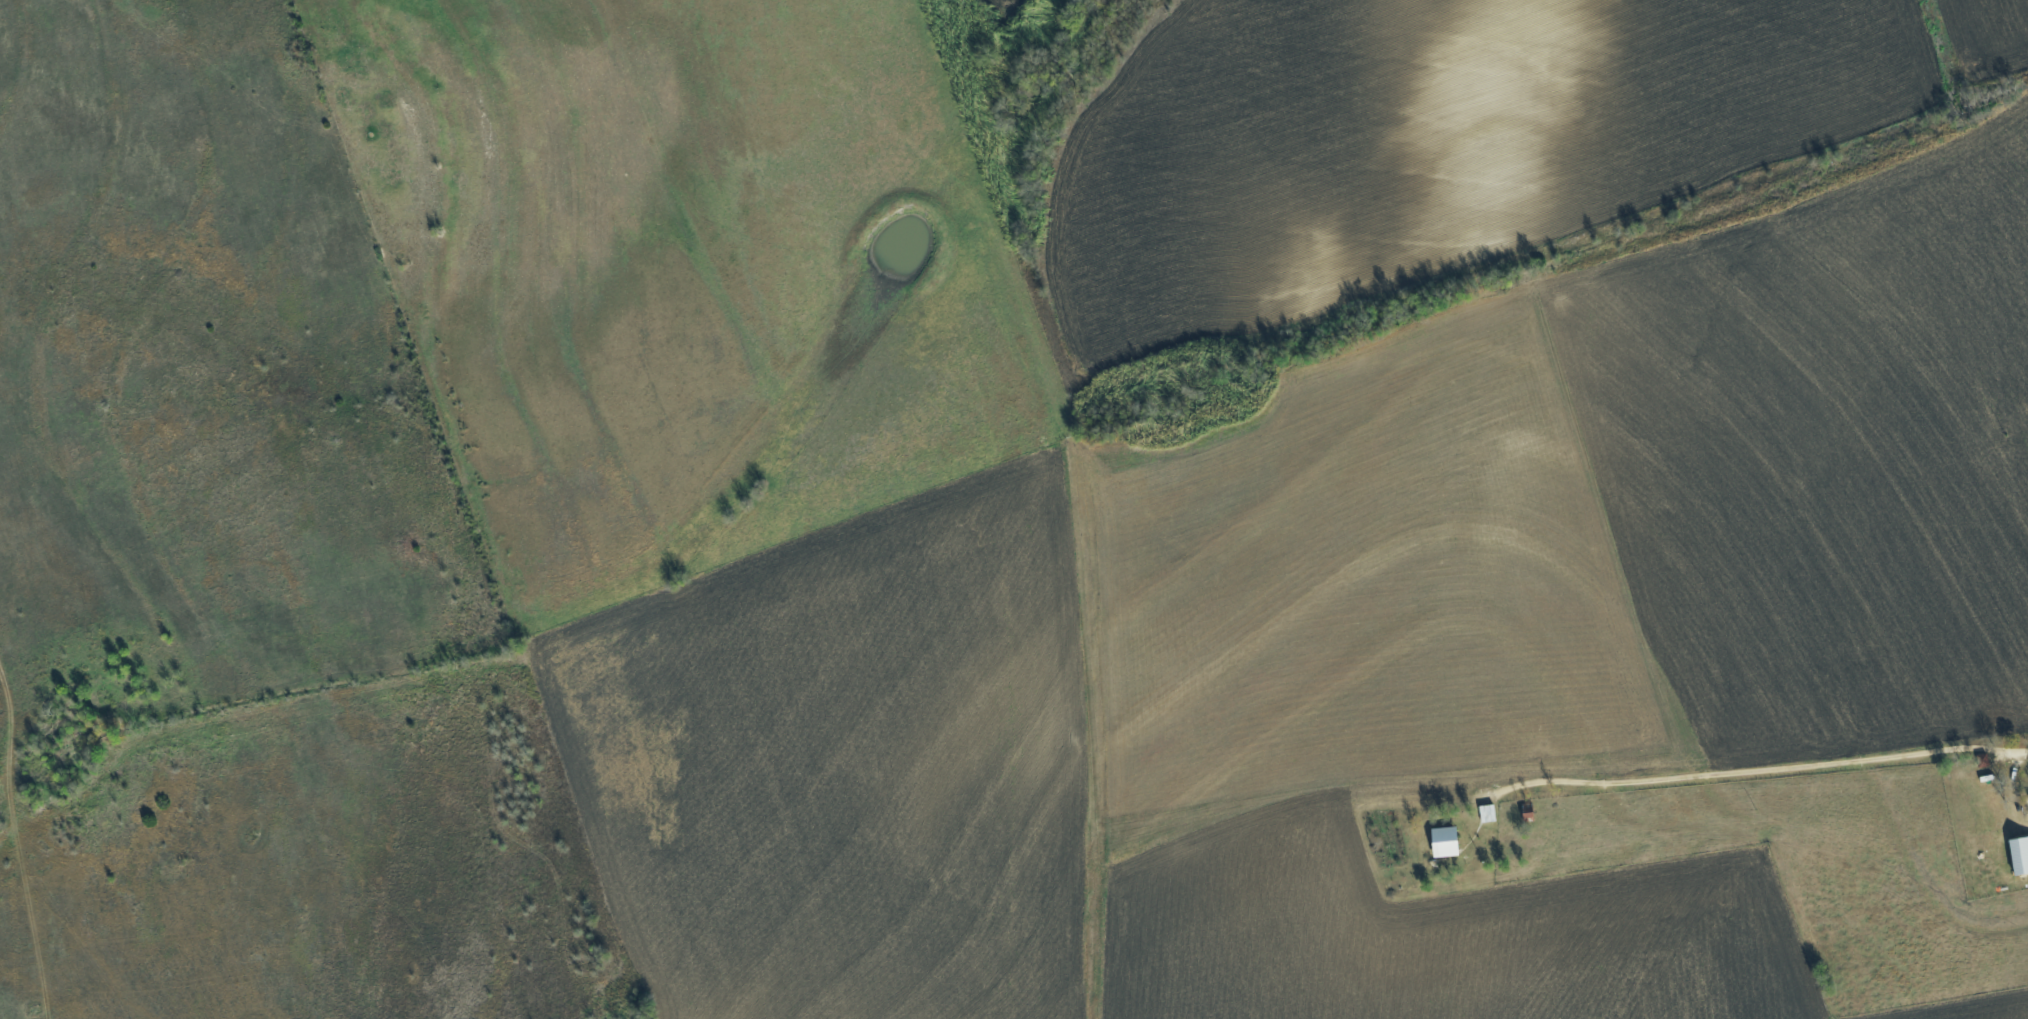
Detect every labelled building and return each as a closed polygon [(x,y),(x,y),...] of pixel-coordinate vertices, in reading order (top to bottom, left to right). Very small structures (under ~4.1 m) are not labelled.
[(1495,821),(1493,804),(1478,805),(1480,822),(1495,821)] [(1457,856),(1456,826),(1430,827),(1432,857),(1457,856)] [(2027,873),(2027,837),(2009,839),(2012,875),(2027,873)]
